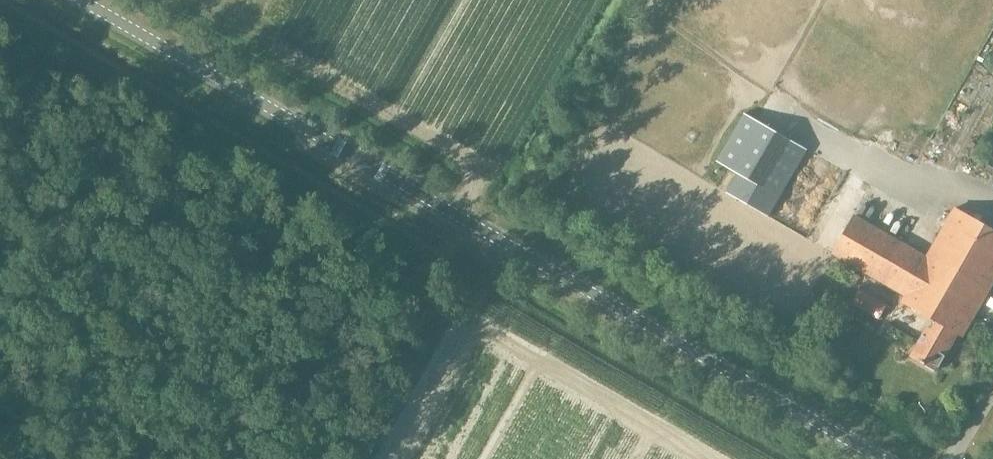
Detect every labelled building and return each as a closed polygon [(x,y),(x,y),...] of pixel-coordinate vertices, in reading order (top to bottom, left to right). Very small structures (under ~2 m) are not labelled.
[(983,97),(970,109),(983,122),(992,112),(992,105),(991,103),(992,102),(992,88),(985,79),(975,88),(983,97)] [(768,217),(807,150),(762,124),(734,172),(737,174),(726,193),(768,217)] [(992,283),(992,230),(953,208),(926,257),(853,217),(832,255),(904,296),(901,301),(937,321),(933,329),(928,327),(911,357),(937,371),(954,341),(953,341),(958,333),(964,336),(992,283)] [(982,304),(992,310),(992,296),(988,294),(982,304)]
